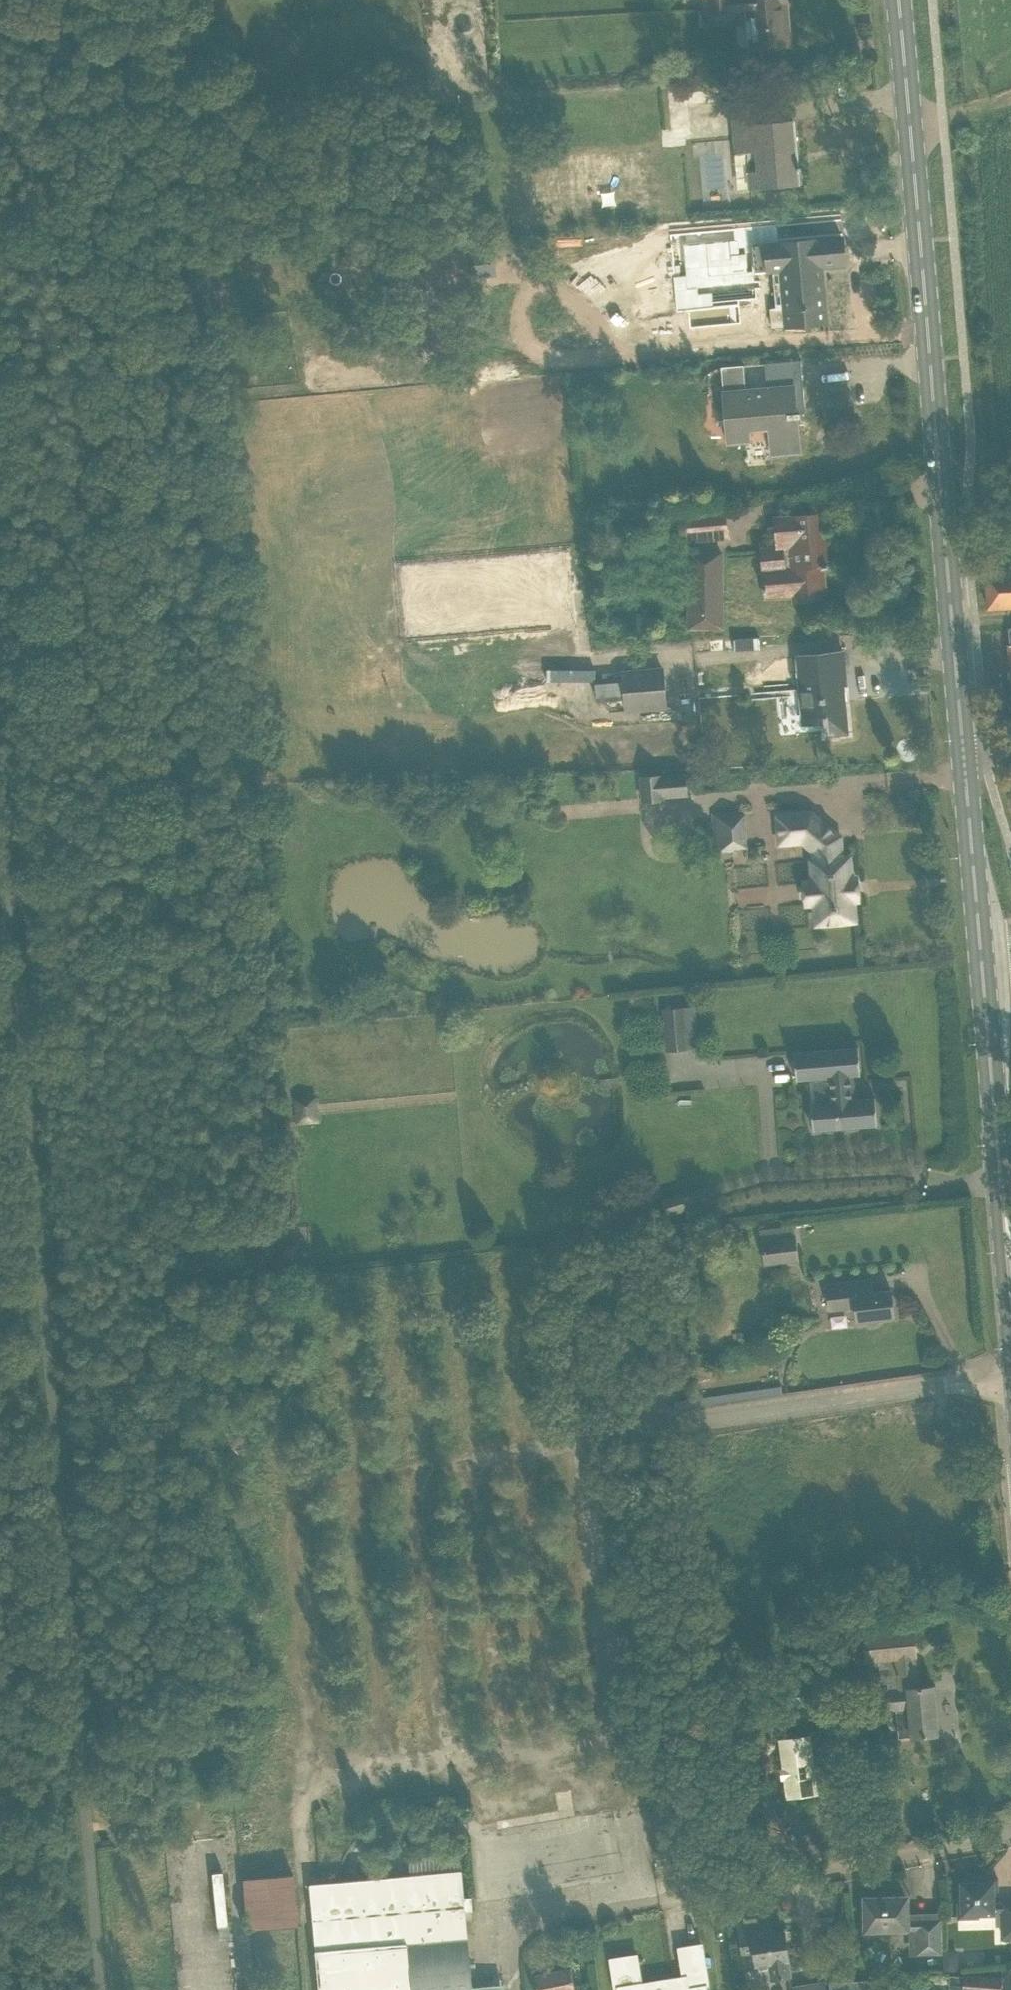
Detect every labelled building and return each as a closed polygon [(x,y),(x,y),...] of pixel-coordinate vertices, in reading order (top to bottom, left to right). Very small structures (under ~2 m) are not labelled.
[(792,48),(788,0),(702,0),(704,16),(737,14),(737,11),(744,11),(748,52),(792,48)] [(748,191),(801,186),(795,121),(764,124),(762,100),(729,103),(734,154),(747,153),(748,173),(746,173),(748,191)] [(823,269),(846,267),(844,236),(763,243),(763,245),(752,246),(755,274),(766,273),(766,275),(772,274),(775,309),(768,309),(769,328),(784,327),(784,329),(828,325),(823,269)] [(494,249),(470,251),(473,279),(496,277),(494,249)] [(770,457),(801,455),(798,418),(800,418),(800,413),(805,413),(800,361),(764,364),(766,386),(745,388),(743,366),(721,368),(723,390),(721,390),(726,446),(750,444),(749,433),(768,431),(770,457)] [(688,544),(730,540),(729,527),(727,528),(725,508),(685,511),(688,544)] [(792,604),(828,600),(825,568),(827,568),(827,566),(836,566),(834,542),(828,543),(826,512),(792,515),(791,513),(773,515),(776,547),(760,548),(764,601),(791,599),(792,604)] [(687,630),(724,630),(723,552),(686,552),(687,630)] [(1005,564),(985,565),(988,608),(1010,607),(1010,563),(1005,564)] [(824,736),(848,734),(844,686),(847,686),(844,651),(794,655),(801,726),(814,725),(814,727),(824,727),(824,736)] [(594,684),(596,702),(623,700),(625,714),(667,710),(663,667),(621,671),(622,682),(594,684)] [(662,776),(662,775),(640,776),(641,803),(664,801),(664,798),(662,776)] [(742,811),(710,812),(713,852),(745,849),(742,811)] [(811,813),(774,816),(776,846),(799,844),(810,854),(810,857),(807,857),(808,877),(802,878),(805,907),(812,906),(814,924),(854,921),(853,899),(857,899),(856,878),(851,879),(849,857),(841,858),(839,837),(811,813)] [(694,1005),(662,1007),(665,1051),(697,1049),(694,1005)] [(858,1047),(794,1052),(796,1080),(826,1078),(828,1102),(810,1103),(813,1131),(846,1128),(847,1130),(851,1131),(855,1131),(859,1129),(858,1127),(876,1126),(874,1098),(855,1099),(853,1076),(860,1075),(858,1047)] [(317,1095),(294,1097),(296,1124),(319,1122),(317,1095)] [(759,1240),(763,1266),(797,1260),(791,1222),(760,1227),(762,1239),(759,1240)] [(866,1292),(864,1279),(844,1282),(826,1284),(829,1310),(855,1307),(857,1321),(864,1321),(867,1323),(870,1324),(873,1325),(875,1324),(878,1322),(880,1319),(894,1317),(890,1290),(866,1292)] [(975,1609),(976,1625),(985,1625),(984,1608),(975,1609)] [(857,1656),(858,1669),(879,1667),(880,1683),(897,1681),(897,1689),(888,1690),(890,1709),(896,1708),(898,1738),(937,1734),(933,1685),(918,1687),(915,1656),(916,1656),(913,1630),(850,1636),(852,1656),(857,1656)] [(808,1737),(781,1740),(788,1796),(816,1792),(808,1737)] [(320,1883),(310,1884),(319,1989),(495,1989),(494,1984),(471,1986),(461,1871),(320,1883)] [(298,1924),(294,1874),(242,1878),(247,1928),(298,1924)] [(958,1918),(979,1917),(979,1913),(994,1913),(994,1912),(1002,1911),(1002,1937),(1010,1937),(1010,1901),(1001,1902),(1001,1903),(994,1903),(993,1891),(997,1891),(997,1877),(981,1877),(981,1881),(961,1882),(961,1898),(957,1898),(958,1918)] [(940,1931),(940,1919),(908,1919),(908,1903),(904,1903),(901,1900),(901,1896),(864,1897),(864,1917),(864,1931),(908,1930),(908,1929),(916,1929),(917,1953),(941,1953),(940,1931)] [(741,1954),(754,1952),(756,1963),(770,1961),(772,1978),(790,1975),(788,1959),(788,1958),(784,1931),(767,1934),(764,1914),(735,1919),(741,1954)] [(614,1979),(616,1989),(705,1989),(704,1985),(707,1985),(701,1945),(679,1948),(684,1981),(641,1989),(636,1956),(611,1959),(614,1979)] [(958,1971),(957,1950),(943,1951),(944,1972),(958,1971)] [(570,1967),(533,1975),(537,1989),(575,1989),(570,1967)] [(1002,1978),(963,1974),(962,1989),(1001,1989),(1002,1978)]
